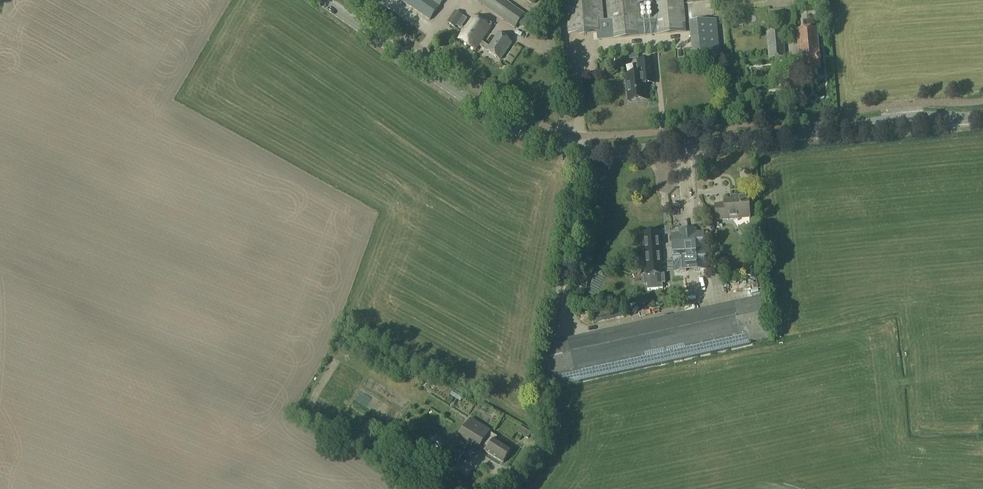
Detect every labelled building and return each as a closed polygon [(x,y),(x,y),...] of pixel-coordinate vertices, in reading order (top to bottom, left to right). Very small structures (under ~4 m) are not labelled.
[(429,22),(444,0),(397,0),(429,22)] [(515,30),(525,15),(503,0),(473,0),(515,30)] [(612,39),(638,37),(638,36),(656,35),(685,32),(682,0),(650,0),(652,28),(640,29),(638,0),(606,0),(608,24),(598,25),(596,0),(565,0),(568,34),(597,32),(598,40),(612,39)] [(768,12),(768,21),(784,19),(783,10),(768,12)] [(462,18),(455,12),(447,24),(454,29),(462,18)] [(519,26),(531,34),(538,25),(525,16),(519,26)] [(482,49),(485,45),(480,42),(489,29),(472,18),(457,40),(474,52),(478,46),(482,49)] [(714,22),(692,23),(696,64),(718,62),(714,22)] [(818,52),(816,29),(796,31),(797,49),(797,53),(798,53),(798,58),(798,59),(799,67),(799,68),(800,73),(820,71),(819,66),(820,65),(819,57),(818,57),(818,52)] [(768,61),(785,59),(783,32),(766,33),(768,61)] [(485,45),(482,49),(485,51),(500,61),(511,45),(497,35),(488,47),(485,45)] [(653,82),(651,61),(637,63),(638,75),(635,76),(635,78),(626,78),(628,102),(645,101),(643,86),(646,85),(645,83),(653,82)] [(724,203),(724,205),(715,206),(716,221),(749,219),(748,197),(731,198),(731,202),(724,203)] [(589,228),(579,227),(579,237),(588,237),(589,228)] [(671,236),(674,273),(706,271),(703,234),(695,234),(695,230),(679,232),(679,236),(671,236)] [(643,234),(646,275),(642,275),(643,286),(647,285),(647,291),(662,290),(662,284),(665,284),(664,275),(661,276),(658,233),(643,234)] [(586,290),(587,282),(582,280),(575,279),(574,282),(574,284),(573,287),(580,288),(586,290)] [(458,439),(479,451),(480,449),(486,453),(503,464),(511,451),(495,441),(497,438),(489,433),(490,432),(470,420),(458,439)] [(527,440),(531,434),(525,430),(521,436),(527,440)] [(463,454),(436,437),(429,449),(456,466),(463,454)] [(422,456),(411,450),(407,455),(418,462),(422,456)] [(430,470),(433,463),(422,456),(418,462),(430,470)]
